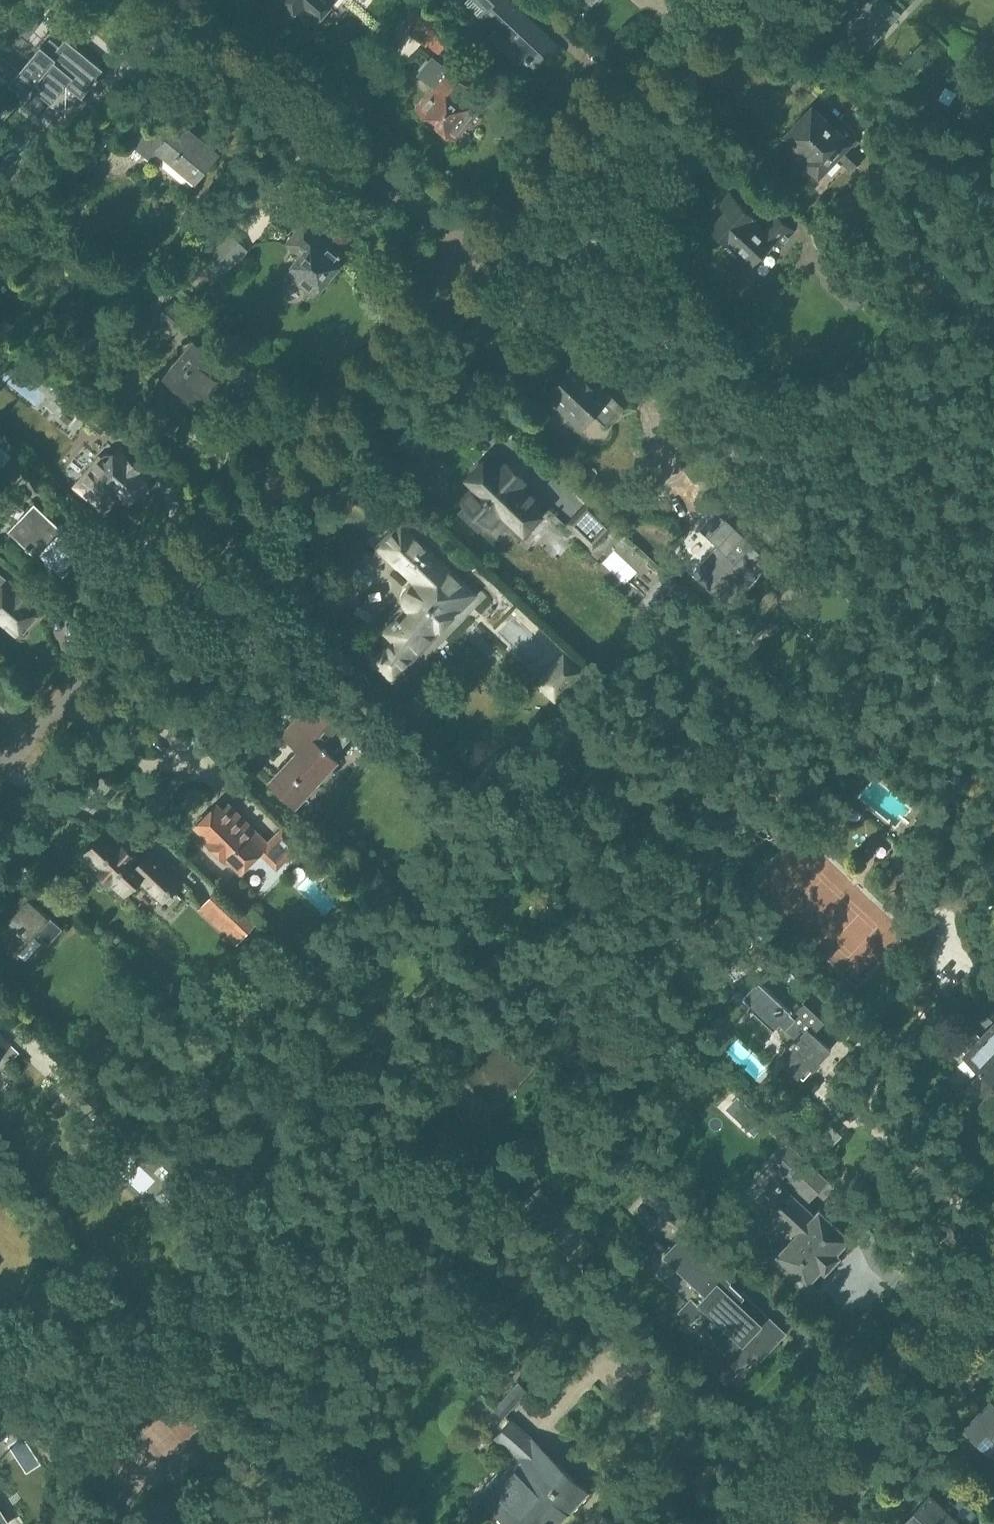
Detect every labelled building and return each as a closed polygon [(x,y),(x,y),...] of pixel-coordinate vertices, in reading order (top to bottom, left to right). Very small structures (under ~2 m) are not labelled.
[(301,14),(306,8),(318,19),(334,1),(333,0),(286,0),(301,14)] [(509,0),(478,0),(486,8),(480,15),(495,29),(490,35),(518,62),(524,56),(534,66),(555,44),(509,0)] [(887,0),(870,0),(845,26),(869,49),(902,14),(887,0)] [(437,37),(430,45),(440,53),(446,45),(437,37)] [(26,96),(33,87),(53,104),(68,86),(82,98),(96,82),(97,82),(100,78),(100,77),(105,71),(66,38),(52,54),(41,45),(21,70),(4,57),(0,62),(0,98),(11,84),(26,96)] [(436,86),(417,109),(455,140),(477,114),(458,99),(468,87),(449,71),(450,69),(433,55),(430,59),(428,58),(419,68),(421,69),(419,73),(436,86)] [(786,136),(810,159),(806,163),(821,177),(837,160),(851,172),(865,157),(855,148),(859,143),(844,129),(840,133),(813,107),(786,136)] [(125,140),(128,142),(123,149),(138,161),(143,155),(154,164),(164,156),(195,183),(220,154),(180,121),(165,139),(142,120),(125,140)] [(757,219),(737,201),(712,228),(753,265),(774,242),(780,247),(794,233),(775,215),(763,228),(755,221),(757,219)] [(290,266),(292,267),(286,273),(314,295),(345,257),(304,224),(286,245),(299,255),(290,266)] [(204,260),(208,265),(200,273),(213,287),(249,252),(231,233),(204,260)] [(189,315),(168,299),(156,317),(177,332),(189,315)] [(217,361),(192,340),(164,375),(200,405),(225,376),(213,366),(217,361)] [(548,393),(565,409),(562,412),(579,428),(580,427),(581,428),(593,415),(605,427),(631,400),(612,382),(604,390),(576,364),(562,378),(559,376),(556,375),(554,375),(551,376),(548,378),(546,380),(545,384),(544,386),(545,389),(549,393),(548,393)] [(69,388),(60,399),(103,435),(111,425),(69,388)] [(102,455),(100,456),(76,485),(105,510),(119,493),(128,501),(131,497),(135,501),(150,484),(145,480),(148,476),(118,451),(114,455),(112,453),(111,453),(109,452),(107,452),(105,453),(103,453),(102,455)] [(471,488),(459,500),(465,505),(459,512),(479,531),(485,525),(492,531),(505,517),(526,536),(546,515),(540,508),(547,500),(498,453),(489,463),(483,457),(462,479),(471,488)] [(587,501),(563,524),(592,549),(614,526),(587,501)] [(20,519),(8,531),(20,543),(59,579),(60,580),(61,580),(62,580),(63,579),(81,560),(81,559),(81,557),(80,556),(60,536),(63,533),(63,532),(63,531),(63,530),(35,503),(20,519)] [(718,544),(692,571),(728,607),(736,598),(771,562),(727,519),(719,511),(702,529),(718,544)] [(408,605),(409,606),(410,608),(387,632),(397,641),(382,656),(399,671),(433,635),(427,630),(468,588),(421,543),(422,542),(402,524),(380,546),(400,565),(404,560),(423,577),(408,593),(408,595),(407,596),(407,598),(407,600),(407,602),(407,603),(408,605)] [(16,632),(18,630),(21,632),(38,612),(35,609),(37,607),(6,581),(0,576),(0,618),(16,632)] [(553,668),(557,672),(544,686),(556,697),(581,671),(565,656),(553,668)] [(283,734),(300,749),(270,781),(297,806),(339,760),(335,757),(351,739),(343,731),(342,732),(311,703),(283,734)] [(207,840),(229,861),(231,859),(244,870),(263,849),(280,866),(301,844),(284,828),(272,841),(241,815),(235,815),(232,818),(218,805),(197,827),(209,838),(207,840)] [(114,884),(124,894),(138,879),(163,902),(185,879),(152,848),(147,853),(140,846),(136,849),(128,842),(125,845),(109,830),(86,855),(98,866),(93,871),(94,879),(103,887),(111,887),(114,884)] [(199,909),(215,924),(222,917),(244,938),(257,924),(219,888),(199,909)] [(9,919),(0,929),(0,938),(17,954),(37,932),(50,943),(63,928),(30,897),(9,919)] [(815,1066),(832,1048),(814,1032),(825,1020),(805,1001),(793,1013),(764,985),(748,1002),(776,1027),(781,1022),(784,1023),(783,1024),(796,1036),(778,1055),(799,1074),(811,1062),(815,1066)] [(984,1072),(969,1088),(986,1104),(993,1095),(993,1007),(978,992),(966,1005),(991,1028),(983,1036),(972,1025),(956,1042),(983,1067),(981,1068),(984,1072)] [(17,1051),(10,1044),(0,1035),(0,1069),(17,1051)] [(794,1183),(810,1165),(791,1147),(774,1165),(794,1183)] [(519,1207),(575,1268),(597,1248),(541,1187),(519,1207)] [(787,1190),(769,1209),(796,1235),(779,1254),(809,1281),(822,1267),(826,1270),(839,1255),(836,1252),(850,1237),(820,1210),(814,1216),(787,1190)] [(705,1309),(726,1328),(701,1354),(728,1379),(756,1350),(761,1355),(778,1338),(760,1322),(767,1314),(731,1281),(732,1281),(682,1234),(671,1245),(670,1244),(649,1266),(687,1302),(678,1311),(692,1324),(705,1309)] [(504,1416),(527,1394),(517,1384),(495,1407),(504,1416)] [(992,1399),(964,1428),(991,1454),(993,1452),(993,1400),(992,1399)] [(513,1455),(478,1492),(512,1523),(556,1523),(588,1491),(511,1419),(494,1437),(513,1455)] [(930,1494),(903,1523),(904,1523),(962,1523),(970,1515),(961,1507),(953,1516),(951,1514),(956,1508),(949,1501),(944,1507),(930,1494)] [(0,1511),(0,1523),(8,1523),(0,1511)]
